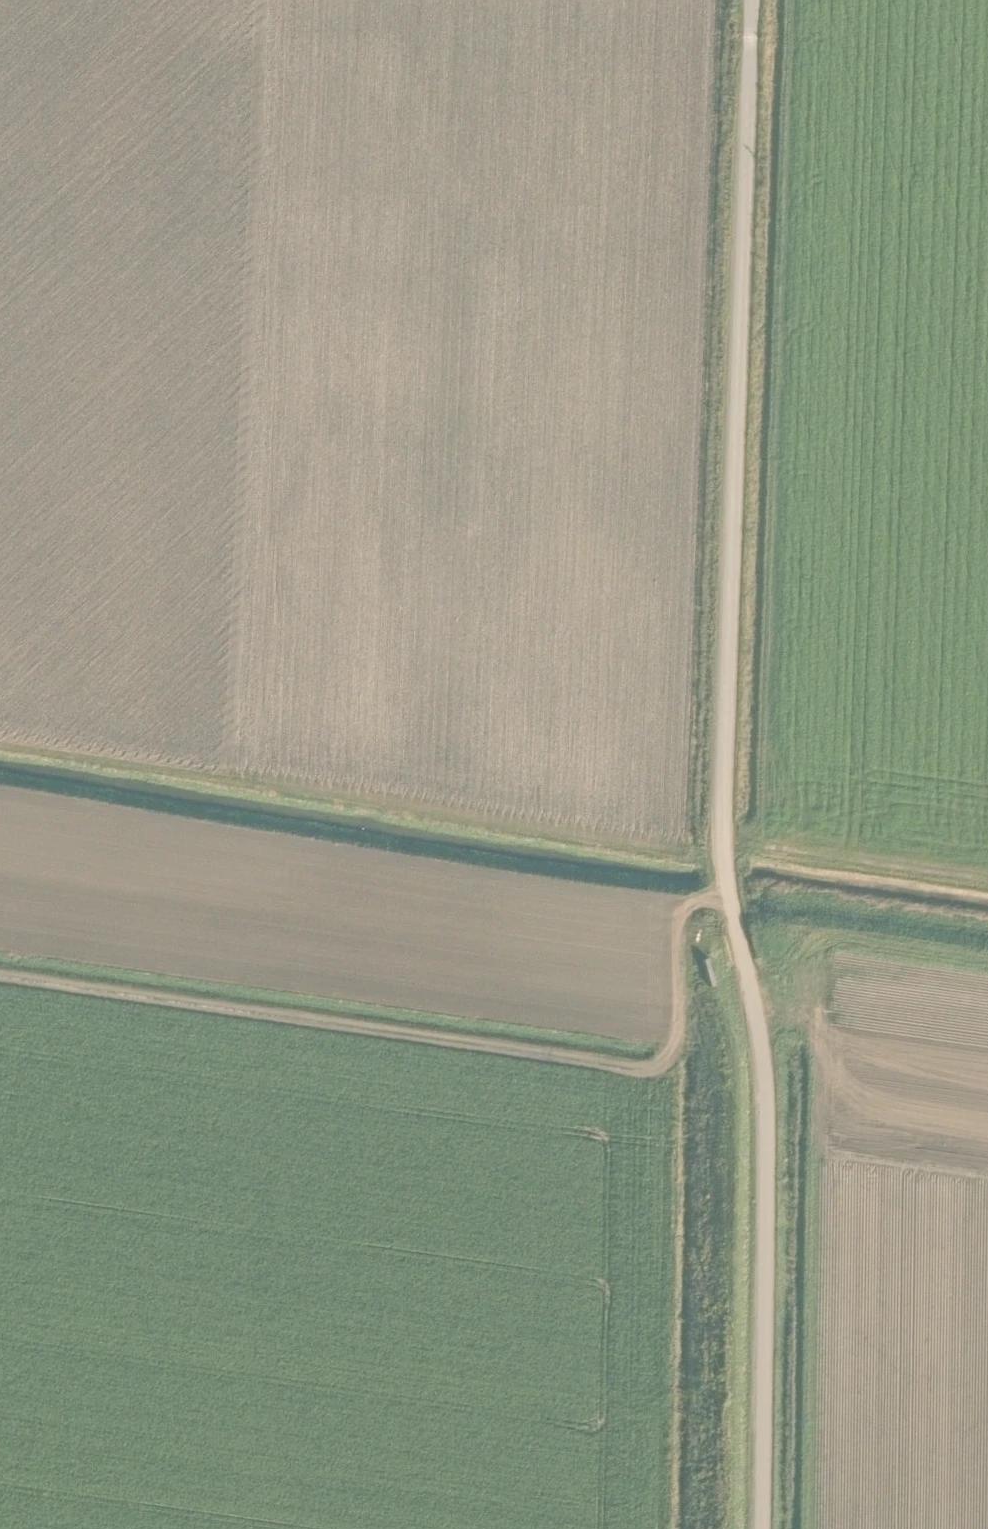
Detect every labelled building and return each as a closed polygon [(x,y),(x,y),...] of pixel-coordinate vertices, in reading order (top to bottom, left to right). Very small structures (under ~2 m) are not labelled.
[(702,957),(709,982),(718,980),(711,955),(702,957)]
